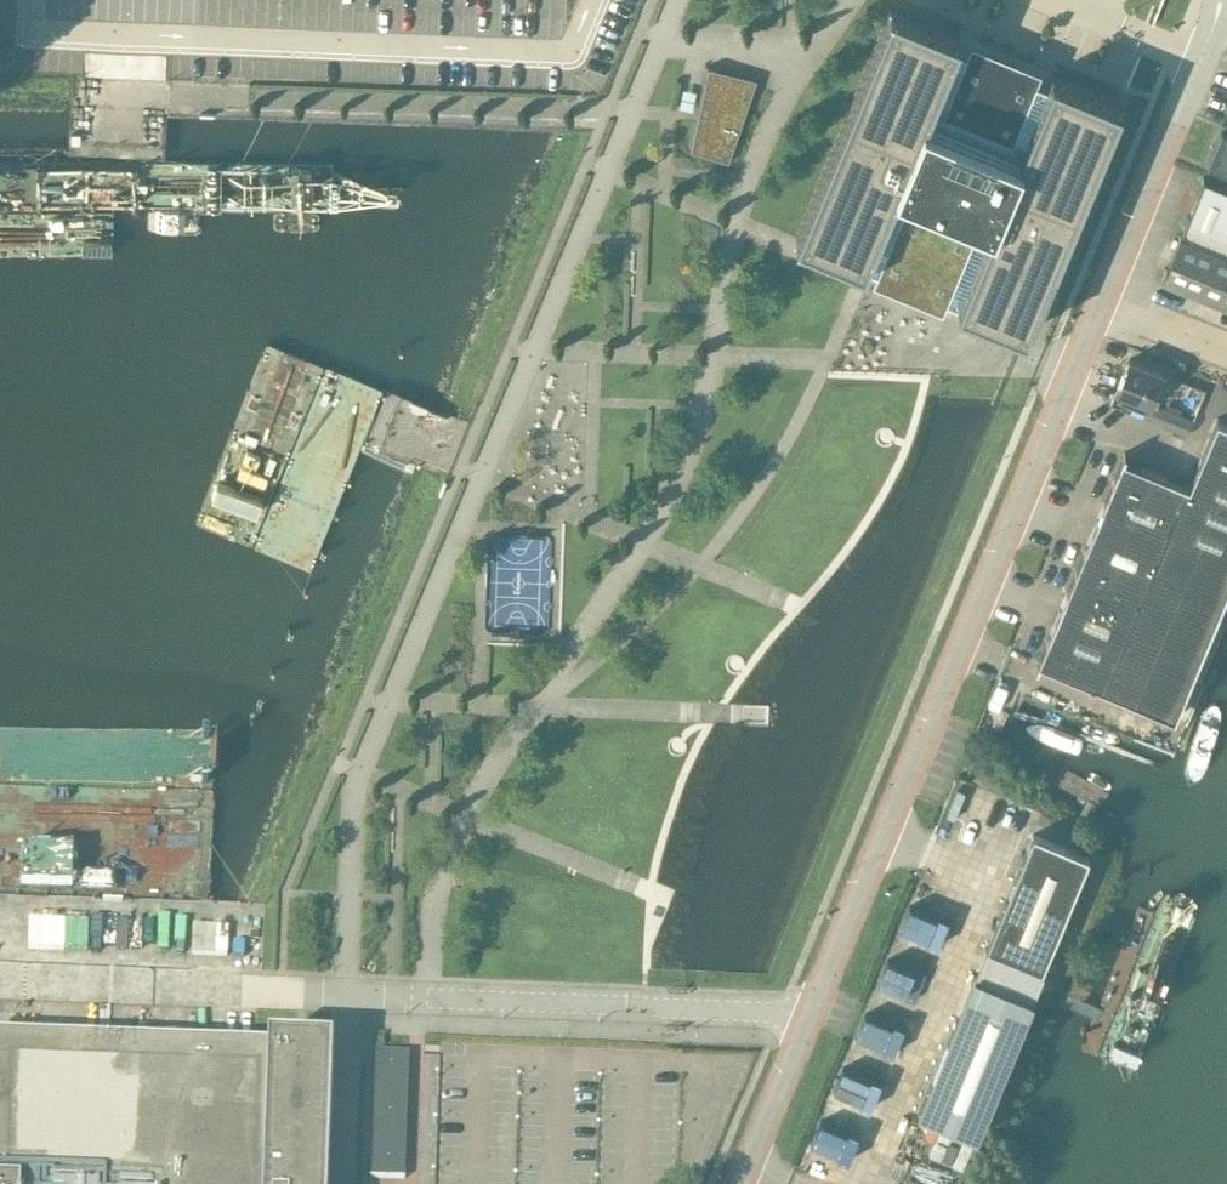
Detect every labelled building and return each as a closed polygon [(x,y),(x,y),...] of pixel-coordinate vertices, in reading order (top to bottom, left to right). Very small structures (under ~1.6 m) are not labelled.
[(957,302),(1026,331),(1121,100),(1052,72),(1047,82),(1015,69),(1015,66),(1015,64),(1013,62),(1010,61),(1007,61),(1005,63),(1004,65),(999,62),(999,60),(999,57),(996,55),(994,54),(991,54),(989,56),(988,58),(955,44),(959,34),(890,5),(795,236),(865,265),(865,263),(874,267),(958,301),(957,302)] [(731,150),(756,78),(736,73),(712,144),(731,150)] [(1226,173),(1226,133),(1221,130),(1206,165),(1226,173)] [(1226,248),(1226,185),(1225,184),(1203,175),(1181,229),(1226,248)] [(1226,305),(1226,251),(1180,232),(1161,279),(1226,305)] [(1116,388),(1155,404),(1167,375),(1128,359),(1116,388)] [(1142,416),(1187,434),(1193,417),(1179,412),(1181,407),(1167,402),(1165,406),(1157,403),(1156,405),(1147,402),(1142,416)] [(1174,716),(1226,587),(1226,421),(1216,417),(1189,484),(1122,456),(1037,660),(1174,716)] [(987,946),(1042,969),(1089,855),(1034,832),(987,946)] [(976,1134),(1033,996),(974,972),(917,1110),(976,1134)] [(334,1051),(0,1039),(0,1183),(329,1183),(334,1051)] [(371,1178),(405,1180),(409,1054),(375,1052),(371,1178)]
